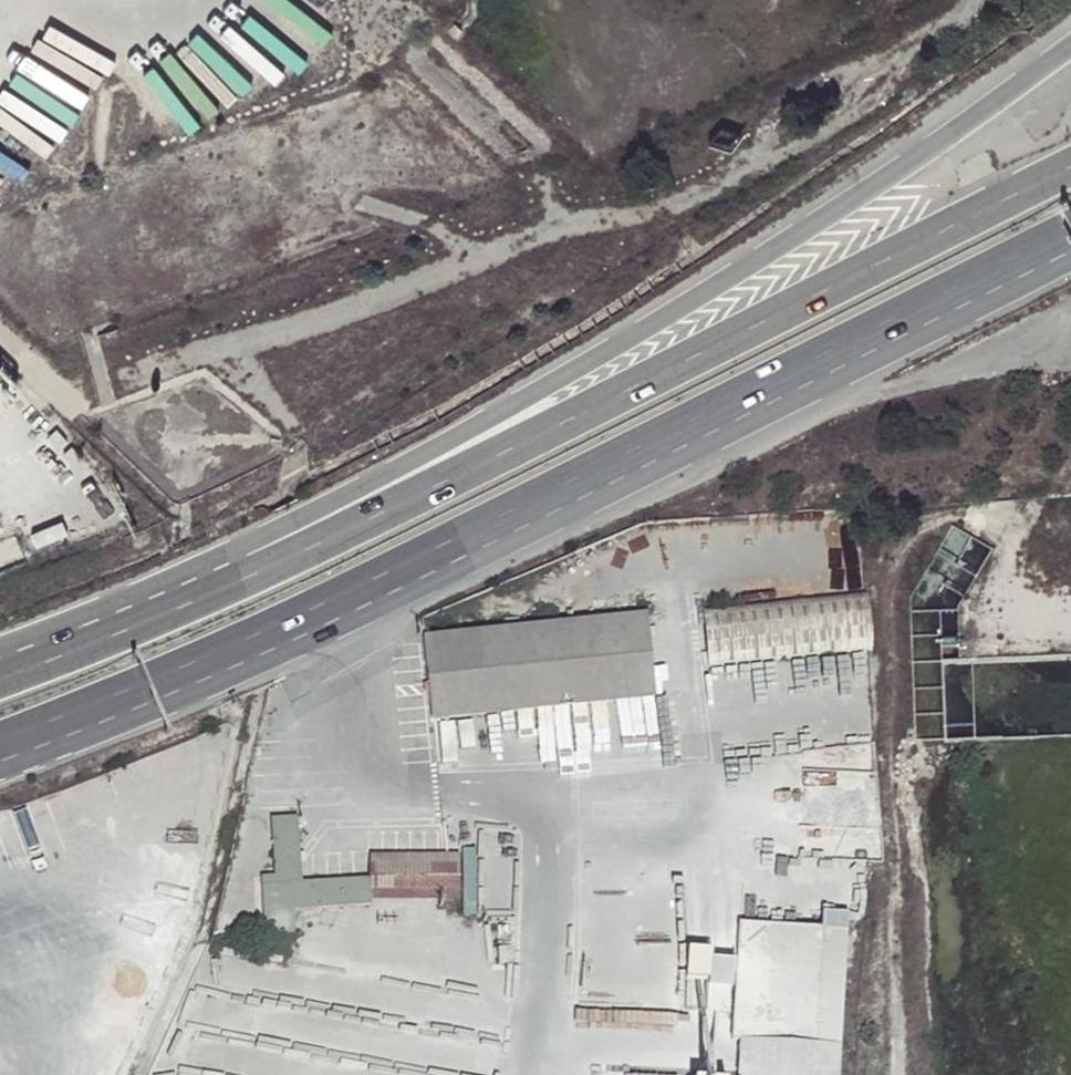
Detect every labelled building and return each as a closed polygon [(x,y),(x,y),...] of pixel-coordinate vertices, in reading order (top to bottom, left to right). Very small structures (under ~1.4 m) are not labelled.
[(818,595),(823,656),(871,652),(866,590),(818,595)] [(818,595),(703,607),(711,668),(823,656),(818,595)] [(654,700),(647,613),(424,636),(433,722),(654,700)] [(300,883),(295,817),(273,818),(276,876),(261,877),(263,912),(293,912),(371,904),(371,897),(458,897),(459,858),(447,858),(370,858),(369,879),(300,883)] [(732,1041),(739,1042),(737,1074),(835,1074),(843,928),(844,912),(822,911),(821,929),(739,925),(732,1041)] [(293,912),(263,912),(264,935),(294,933),(293,912)] [(511,963),(509,944),(498,945),(500,964),(511,963)] [(683,953),(682,982),(698,983),(707,983),(708,963),(708,954),(699,954),(683,953)] [(730,964),(708,963),(707,983),(706,989),(729,991),(730,964)]
